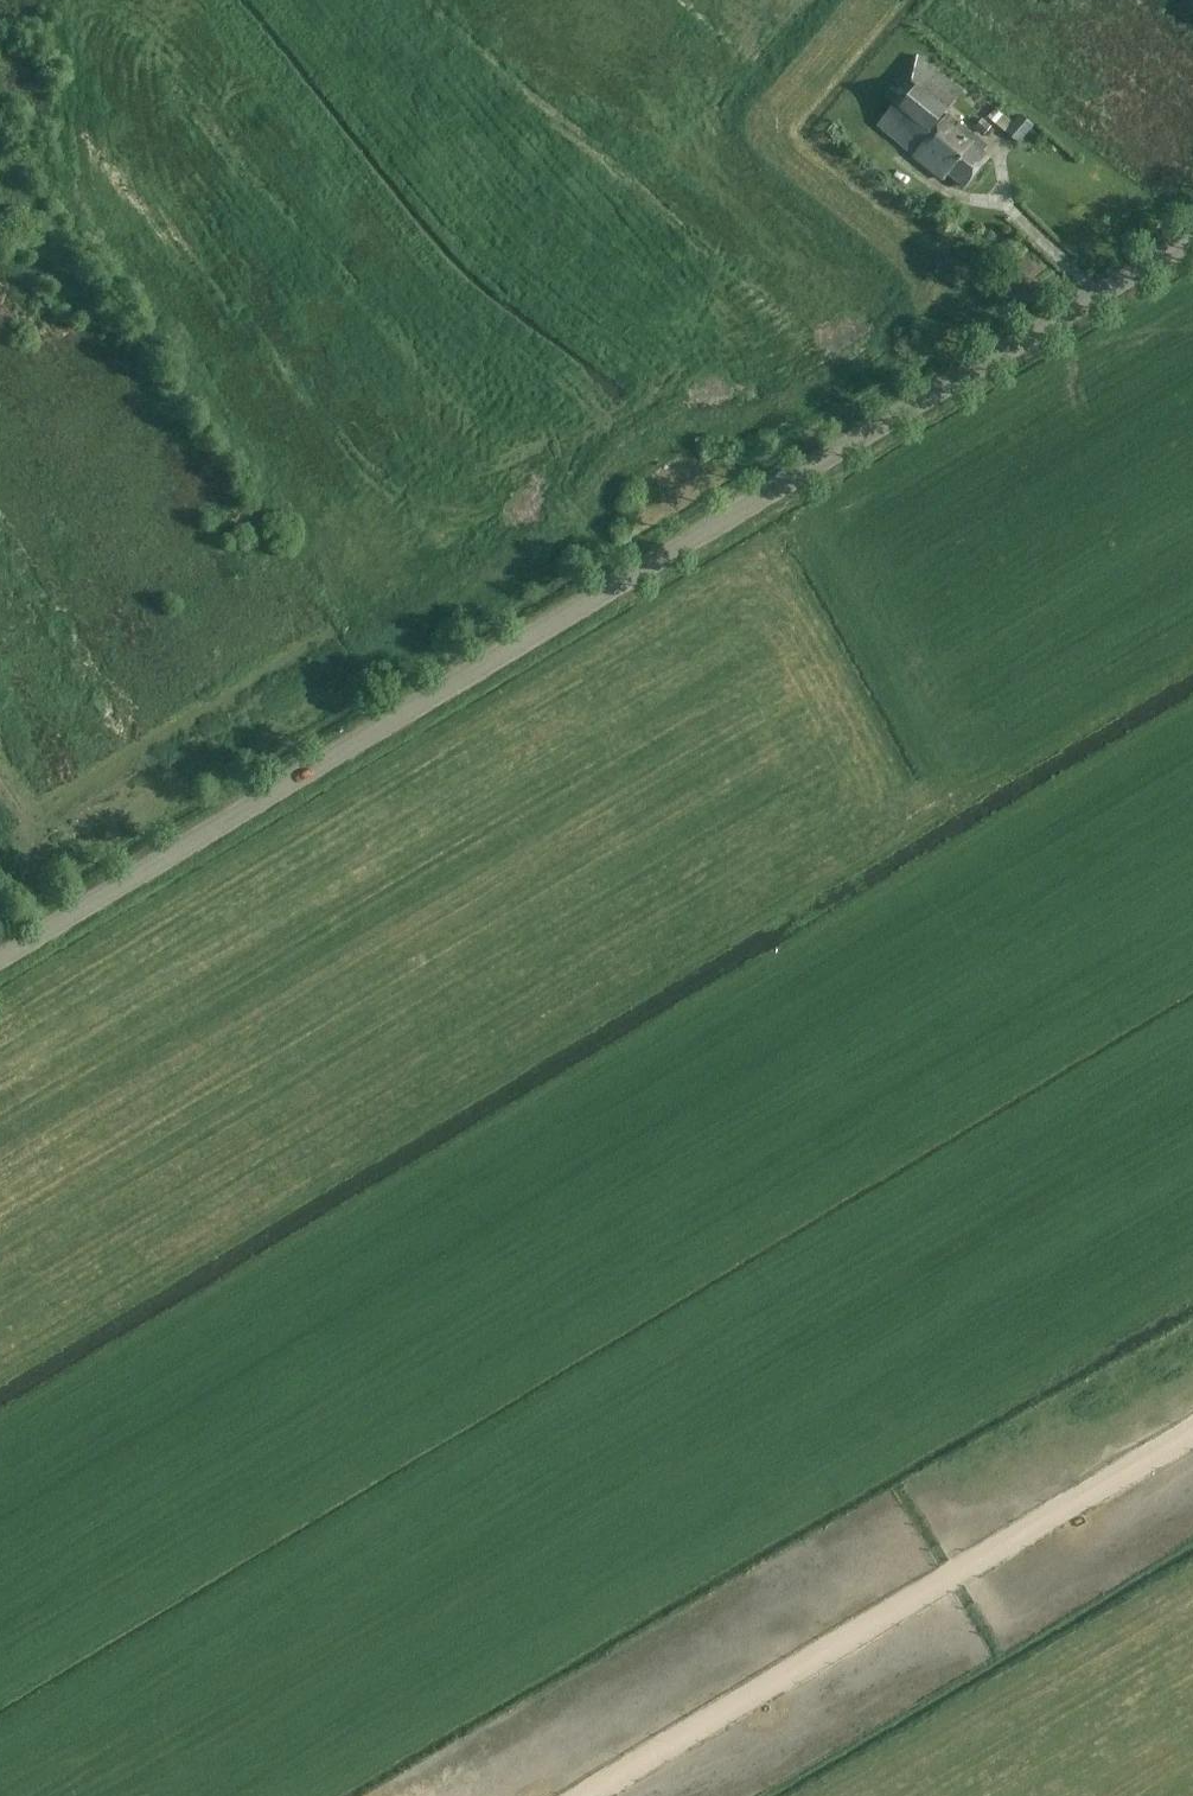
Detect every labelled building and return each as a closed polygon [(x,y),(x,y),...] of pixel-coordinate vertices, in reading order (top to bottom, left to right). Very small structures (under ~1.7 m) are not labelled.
[(965,188),(989,157),(982,152),(986,146),(945,113),(962,92),(917,56),(885,96),(895,104),(878,126),(944,180),(949,175),(965,188)] [(1019,115),(1013,123),(995,110),(988,117),(1005,132),(1005,133),(1019,143),(1034,127),(1019,115)]
